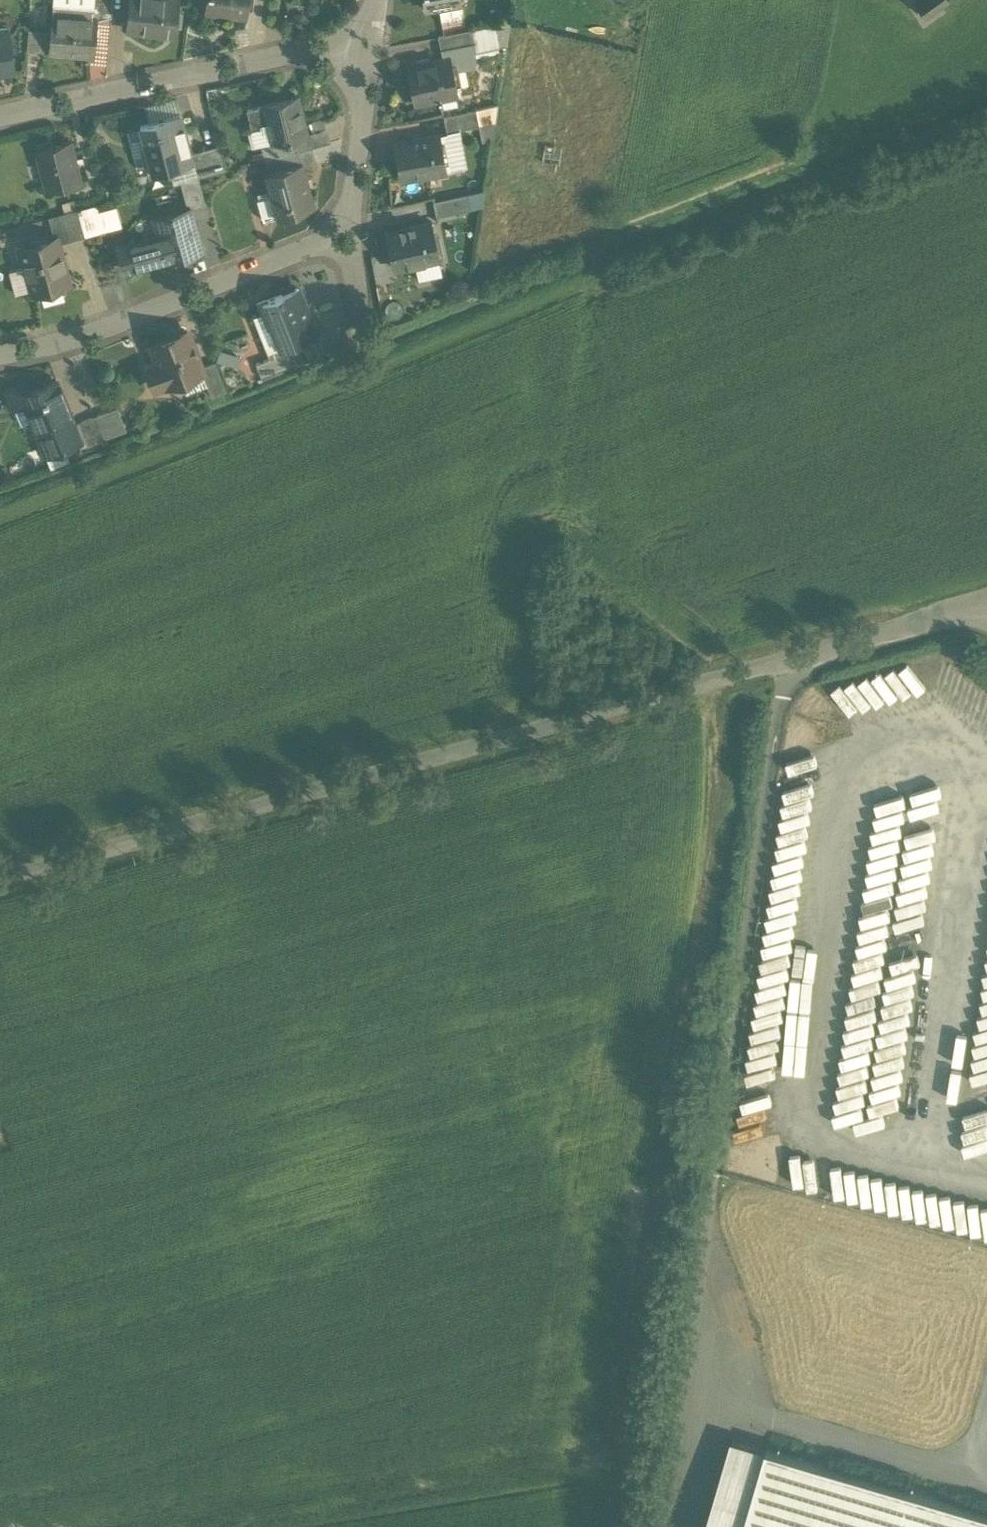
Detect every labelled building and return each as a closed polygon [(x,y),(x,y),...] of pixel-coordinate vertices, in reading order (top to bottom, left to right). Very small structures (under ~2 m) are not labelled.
[(97,13),(111,15),(113,0),(98,0),(97,13)] [(126,29),(175,35),(178,0),(129,0),(126,29)] [(204,11),(206,11),(206,9),(225,11),(224,13),(246,16),(248,0),(205,0),(204,11)] [(425,9),(438,7),(458,3),(461,2),(460,0),(423,0),(425,9)] [(458,3),(438,7),(441,22),(461,18),(458,3)] [(54,4),(52,4),(50,31),(48,51),(94,55),(97,19),(91,18),(92,7),(54,4)] [(493,24),(469,29),(471,42),(495,37),(493,24)] [(27,50),(48,51),(50,31),(27,29),(27,50)] [(469,29),(437,35),(440,49),(471,42),(469,29)] [(0,32),(0,73),(14,71),(9,31),(0,32)] [(471,42),(440,49),(442,58),(449,57),(452,69),(474,65),(473,51),(497,46),(495,37),(471,42)] [(442,58),(406,66),(413,102),(440,96),(439,92),(454,89),(455,93),(457,93),(452,69),(449,57),(442,58)] [(297,95),(262,104),(262,105),(246,109),(251,129),(268,125),(272,141),(271,141),(272,142),(294,137),(307,133),(307,132),(306,132),(296,96),(297,96),(297,95)] [(149,123),(180,115),(176,96),(144,103),(149,123)] [(475,109),(443,116),(446,131),(478,125),(475,109)] [(149,123),(140,125),(152,172),(169,167),(192,161),(190,152),(180,115),(149,123)] [(294,137),(297,151),(330,142),(327,128),(307,133),(294,137)] [(438,134),(394,142),(400,178),(445,170),(444,169),(443,169),(440,154),(442,154),(438,134)] [(272,142),(260,144),(264,159),(297,151),(294,137),(272,142)] [(71,140),(35,149),(45,189),(81,180),(71,140)] [(219,145),(202,149),(208,174),(225,169),(219,145)] [(208,174),(202,149),(190,152),(192,161),(169,167),(173,183),(180,181),(198,177),(208,174)] [(297,151),(264,159),(268,172),(301,163),(297,151)] [(268,172),(265,173),(277,216),(312,206),(301,163),(268,172)] [(198,177),(180,181),(187,209),(187,210),(205,205),(198,177)] [(466,193),(432,200),(435,215),(469,208),(466,193)] [(96,204),(77,209),(85,236),(108,229),(108,228),(104,229),(98,211),(102,210),(102,209),(98,210),(96,204)] [(77,209),(49,216),(55,236),(57,236),(58,243),(85,236),(77,209)] [(187,209),(153,217),(153,219),(154,219),(165,258),(164,258),(165,260),(200,250),(200,249),(199,249),(195,232),(193,233),(187,210),(187,209)] [(429,221),(385,231),(394,268),(438,258),(429,221)] [(55,236),(19,246),(32,293),(69,283),(58,243),(57,236),(55,236)] [(295,290),(282,295),(281,293),(261,301),(265,311),(271,326),(272,325),(281,347),(312,335),(315,333),(307,314),(306,315),(296,291),(298,290),(297,287),(294,288),(295,290)] [(268,352),(280,347),(281,347),(272,325),(271,326),(265,311),(253,316),(268,352)] [(186,330),(150,344),(156,362),(152,364),(149,370),(154,382),(160,385),(164,383),(165,384),(201,371),(202,370),(200,366),(186,330)] [(281,347),(280,347),(282,352),(285,351),(290,365),(319,353),(312,335),(281,347)] [(282,352),(255,362),(260,376),(290,365),(285,351),(282,352)] [(214,361),(200,366),(202,370),(201,371),(211,396),(225,390),(214,361)] [(39,417),(31,420),(46,454),(64,447),(80,441),(73,423),(56,380),(29,391),(39,417)] [(31,420),(39,417),(29,391),(26,383),(7,391),(20,424),(31,420)] [(108,410),(94,415),(103,438),(117,433),(108,410)] [(94,415),(73,423),(80,441),(84,439),(87,445),(103,438),(94,415)] [(64,447),(46,454),(50,466),(69,459),(64,447)] [(851,673),(827,688),(857,734),(881,719),(851,673)] [(767,1446),(743,1526),(986,1526),(986,1511),(767,1446)]
